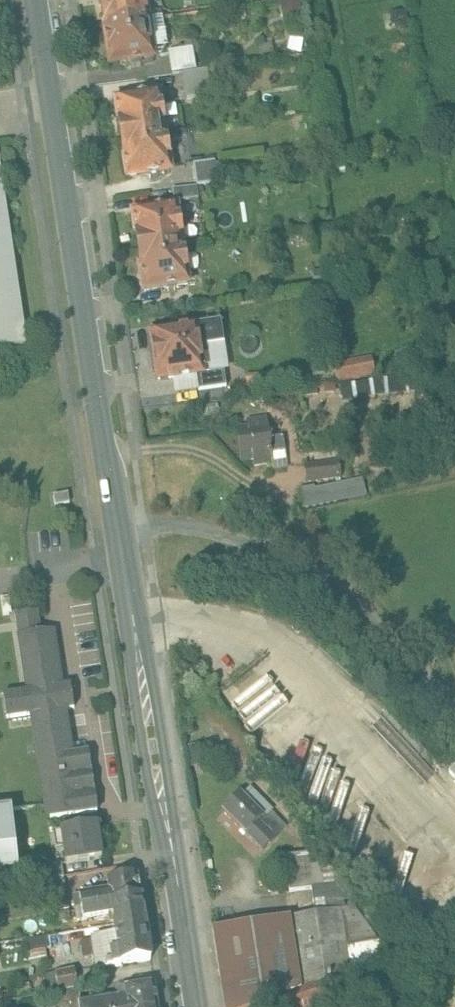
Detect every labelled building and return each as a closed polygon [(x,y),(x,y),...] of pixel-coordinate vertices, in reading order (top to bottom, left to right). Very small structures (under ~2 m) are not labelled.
[(101,4),(105,27),(148,20),(145,0),(100,0),(101,4)] [(148,20),(105,27),(108,49),(107,49),(109,62),(110,62),(111,65),(132,62),(132,63),(142,61),(141,60),(154,59),(152,45),(153,45),(151,35),(150,35),(148,20)] [(172,75),(196,71),(193,50),(169,54),(172,75)] [(207,70),(184,74),(188,99),(211,95),(207,70)] [(165,133),(163,118),(164,118),(163,107),(161,107),(159,95),(147,96),(147,95),(137,97),(138,98),(128,100),(127,99),(116,101),(118,112),(122,140),(165,133)] [(167,148),(165,133),(122,140),(126,166),(126,167),(128,178),(139,177),(139,176),(149,174),(149,175),(159,174),(159,173),(171,171),(169,158),(170,158),(169,147),(167,148)] [(215,162),(194,165),(197,186),(218,183),(215,162)] [(27,348),(0,170),(0,352),(27,348)] [(196,187),(172,190),(174,203),(198,199),(196,187)] [(176,207),(164,209),(164,208),(154,209),(154,210),(133,214),(139,252),(182,246),(180,231),(181,231),(180,220),(178,220),(176,207)] [(182,246),(139,252),(145,290),(166,287),(166,288),(176,287),(176,286),(188,284),(186,271),(187,271),(186,260),(184,260),(182,246)] [(221,321),(194,325),(195,328),(152,334),(159,380),(197,375),(209,373),(205,346),(224,344),(221,321)] [(340,380),(377,372),(373,354),(335,362),(340,380)] [(209,373),(197,375),(199,390),(226,386),(224,371),(209,373)] [(344,385),(345,396),(418,391),(417,379),(344,385)] [(268,417),(248,420),(249,426),(238,427),(243,458),(254,456),(255,462),(274,459),(272,452),(284,450),(282,435),(271,437),(268,417)] [(339,460),(307,464),(308,479),(341,474),(339,460)] [(304,484),(306,503),(368,496),(366,478),(304,484)] [(59,688),(51,631),(41,632),(38,611),(16,615),(20,637),(23,637),(31,692),(4,697),(7,718),(35,714),(51,819),(97,811),(88,752),(70,755),(62,710),(75,708),(71,686),(59,688)] [(240,794),(224,811),(234,821),(229,826),(237,833),(241,828),(246,833),(258,821),(263,816),(255,808),(259,804),(253,798),(249,802),(240,794)] [(0,811),(0,874),(18,872),(11,810),(0,811)] [(275,838),(258,821),(246,833),(264,850),(275,838)] [(97,825),(61,830),(67,864),(102,858),(97,825)] [(318,851),(284,856),(289,891),(312,887),(336,883),(318,851)] [(62,864),(38,868),(41,882),(42,882),(64,878),(62,864)] [(138,874),(108,879),(109,889),(73,895),(75,908),(141,897),(138,874)] [(263,892),(288,888),(286,875),(261,879),(263,892)] [(64,878),(42,882),(44,895),(49,894),(54,894),(54,893),(66,891),(64,878)] [(336,883),(312,887),(316,913),(345,908),(343,892),(336,883)] [(66,891),(54,893),(54,894),(49,894),(52,911),(69,908),(66,891)] [(141,897),(75,908),(77,921),(113,915),(115,925),(145,920),(141,897)] [(390,958),(355,907),(339,910),(349,973),(389,958),(390,958)] [(339,910),(292,917),(303,991),(328,981),(349,973),(339,910)] [(69,913),(53,915),(54,923),(70,920),(69,913)] [(214,929),(225,1006),(259,1006),(282,998),(303,991),(292,917),(214,929)] [(116,933),(120,964),(151,960),(145,920),(115,925),(116,933)] [(120,964),(116,933),(103,935),(103,938),(92,940),(97,968),(120,964)] [(52,947),(50,936),(23,940),(25,952),(26,951),(28,962),(47,959),(45,948),(52,947)] [(75,971),(55,975),(58,992),(78,988),(75,971)] [(282,998),(285,1006),(317,1006),(335,1000),(328,981),(303,991),(282,998)] [(124,989),(125,996),(127,1006),(159,1006),(155,984),(124,989)] [(28,985),(19,987),(21,998),(30,996),(28,985)] [(81,1004),(78,988),(58,992),(57,992),(59,1006),(127,1006),(125,996),(81,1004)]
